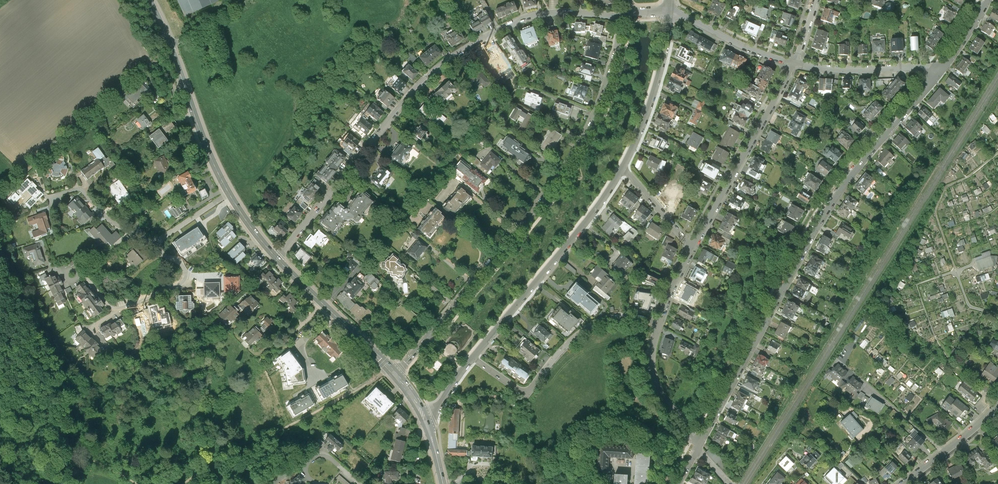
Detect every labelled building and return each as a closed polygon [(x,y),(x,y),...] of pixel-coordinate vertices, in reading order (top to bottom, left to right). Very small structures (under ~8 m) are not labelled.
[(217,0),(180,0),(187,14),(217,0)] [(471,19),(460,0),(456,2),(467,22),(471,19)] [(488,0),(482,0),(488,10),(493,7),(488,0)] [(521,9),(517,0),(499,8),(502,17),(521,9)] [(709,11),(719,16),(726,4),(718,0),(714,0),(709,11)] [(788,7),(798,10),(801,0),(790,0),(788,7)] [(871,5),(873,5),(872,6),(883,9),(883,8),(884,9),(884,10),(885,12),(889,14),(892,13),(892,12),(893,10),(893,11),(893,10),(893,9),(894,8),(892,5),(888,3),(885,5),(885,6),(884,6),(886,0),(872,0),(871,5)] [(768,10),(757,6),(754,16),(765,20),(768,10)] [(947,12),(943,19),(950,23),(957,12),(951,9),(946,6),(943,10),(947,12)] [(464,22),(455,8),(451,11),(460,25),(464,22)] [(730,8),(726,16),(735,21),(737,18),(733,16),(735,11),(730,8)] [(828,10),(825,9),(821,20),(831,24),(833,16),(838,18),(839,14),(829,10),(828,10)] [(994,9),(989,17),(995,20),(997,22),(997,12),(994,9)] [(796,17),(784,13),(782,18),(786,20),(784,25),(792,27),(796,17)] [(491,14),(482,19),(486,26),(495,21),(491,14)] [(477,31),(486,26),(482,19),(473,24),(477,31)] [(586,21),(578,21),(578,31),(584,31),(584,30),(589,30),(589,29),(589,25),(589,22),(586,22),(586,21)] [(760,30),(761,27),(746,21),(741,29),(744,31),(743,33),(747,34),(747,33),(757,37),(760,30)] [(994,27),(992,25),(986,22),(981,31),(989,36),(994,27)] [(602,35),(604,36),(604,34),(605,31),(605,32),(607,25),(598,23),(598,24),(596,30),(596,31),(600,32),(599,35),(602,35)] [(537,26),(524,30),(529,43),(542,38),(537,26)] [(457,30),(451,33),(448,36),(449,38),(454,45),(467,37),(460,27),(457,30)] [(446,40),(449,38),(448,36),(451,33),(450,31),(448,29),(442,33),(446,40)] [(563,40),(561,29),(550,31),(553,44),(559,43),(558,41),(563,40)] [(828,33),(818,30),(815,39),(825,42),(828,33)] [(935,30),(930,38),(937,42),(943,35),(935,30)] [(686,39),(695,44),(700,36),(690,31),(686,39)] [(776,36),(774,44),(777,45),(778,44),(785,47),(788,39),(783,37),(784,35),(778,32),(776,36)] [(522,47),(513,34),(505,39),(508,43),(506,44),(508,47),(510,46),(514,52),(522,47)] [(713,44),(700,36),(695,44),(709,51),(710,49),(713,44)] [(985,43),(976,37),(969,49),(977,54),(985,43)] [(933,50),(937,42),(930,38),(925,45),(933,50)] [(825,42),(815,39),(812,48),(822,51),(825,42)] [(902,39),(891,40),(892,52),(903,51),(902,39)] [(589,55),(600,58),(605,44),(600,43),(592,41),(589,50),(590,50),(589,55)] [(885,41),(873,42),(873,53),(885,52),(885,41)] [(849,43),(844,42),(844,45),(840,45),(839,55),(848,56),(848,51),(849,51),(849,43)] [(437,44),(430,50),(436,58),(444,52),(437,44)] [(496,45),(483,54),(496,72),(508,63),(496,45)] [(867,45),(859,46),(859,55),(867,54),(867,45)] [(531,61),(522,47),(514,52),(523,66),(531,61)] [(690,52),(680,47),(675,57),(680,59),(685,62),(690,52)] [(429,65),(436,58),(430,50),(422,56),(429,65)] [(719,61),(730,66),(736,55),(724,50),(719,61)] [(747,60),(736,55),(730,66),(742,72),(747,60)] [(963,58),(959,63),(967,69),(971,63),(970,63),(968,61),(963,58)] [(599,67),(586,62),(583,72),(589,74),(595,76),(596,76),(599,67)] [(421,72),(411,63),(405,70),(415,79),(421,72)] [(963,74),(967,69),(959,63),(955,69),(963,74)] [(681,64),(679,68),(690,73),(692,69),(684,65),(681,64)] [(757,69),(762,71),(758,78),(769,84),(775,72),(765,67),(760,64),(757,69)] [(692,75),(690,73),(679,68),(677,73),(674,72),(671,79),(682,84),(684,79),(686,80),(689,75),(692,77),(692,75)] [(493,82),(483,69),(467,82),(475,90),(484,82),(488,86),(493,82)] [(961,84),(950,75),(945,82),(949,86),(950,84),(957,90),(961,84)] [(805,76),(802,81),(807,84),(809,85),(811,77),(805,76)] [(401,93),(409,84),(401,77),(394,86),(401,93)] [(897,79),(890,86),(897,92),(905,83),(898,77),(897,79)] [(764,92),(769,84),(758,78),(757,78),(753,85),(764,92)] [(870,80),(868,80),(868,78),(862,78),(862,80),(860,80),(860,83),(859,83),(859,88),(860,88),(860,90),(865,90),(865,92),(866,93),(868,93),(869,91),(869,90),(870,90),(870,85),(871,85),(871,84),(872,83),(872,82),(871,82),(871,81),(870,81),(870,80)] [(150,94),(145,88),(149,84),(151,83),(151,82),(151,81),(150,80),(149,80),(148,81),(146,79),(143,82),(144,84),(145,85),(143,86),(139,82),(125,95),(136,106),(142,101),(141,99),(144,96),(146,98),(150,94)] [(680,88),(682,84),(671,79),(666,88),(670,90),(670,91),(670,92),(672,93),(674,93),(674,92),(673,90),(672,89),(674,85),(680,88)] [(799,79),(794,88),(802,93),(807,84),(802,81),(799,79)] [(883,84),(888,88),(890,86),(897,79),(883,80),(883,84)] [(435,93),(430,98),(435,104),(439,100),(442,103),(445,103),(447,102),(446,99),(455,91),(458,91),(460,90),(460,87),(458,85),(456,85),(451,80),(436,94),(435,93)] [(851,81),(843,80),(843,89),(846,89),(847,90),(848,91),(849,91),(850,91),(850,90),(851,90),(851,89),(851,81)] [(592,86),(581,83),(580,86),(577,85),(575,90),(579,91),(577,95),(587,99),(592,86)] [(760,100),(764,92),(753,85),(749,83),(745,92),(760,100)] [(157,93),(149,84),(145,88),(150,94),(153,97),(157,93)] [(890,101),(897,92),(890,86),(888,88),(883,95),(890,101)] [(798,101),(802,93),(794,88),(789,96),(793,99),(797,101),(798,101)] [(940,88),(934,95),(941,100),(944,103),(949,96),(945,93),(940,88)] [(380,98),(386,103),(390,106),(397,97),(386,89),(380,98)] [(534,93),(530,92),(528,98),(543,104),(545,97),(542,96),(542,94),(535,92),(534,93)] [(887,104),(890,101),(883,95),(880,98),(887,104)] [(934,108),(941,100),(934,95),(927,103),(934,108)] [(801,103),(798,101),(797,101),(793,99),(790,102),(799,107),(801,103)] [(695,100),(692,107),(696,109),(703,112),(707,103),(704,101),(703,104),(695,100)] [(876,101),(870,108),(877,115),(884,108),(876,101)] [(571,103),(570,104),(563,102),(562,103),(559,102),(555,112),(572,118),(577,105),(571,103)] [(375,103),(368,111),(373,114),(379,120),(386,112),(375,103)] [(670,107),(664,104),(661,110),(662,110),(660,114),(675,121),(677,117),(674,115),(678,108),(671,105),(670,107)] [(746,106),(743,104),(741,108),(736,106),(734,110),(737,111),(749,118),(753,110),(751,108),(751,107),(747,104),(746,106)] [(526,134),(537,115),(532,112),(531,114),(524,110),(525,109),(519,106),(513,116),(519,119),(522,114),(528,117),(520,131),(526,134)] [(933,115),(924,107),(918,114),(927,122),(933,115)] [(871,122),(877,115),(870,108),(864,115),(871,122)] [(696,125),(703,112),(696,109),(689,122),(696,125)] [(744,127),(749,118),(737,111),(732,120),(735,122),(735,123),(740,126),(740,125),(744,127)] [(808,117),(797,111),(788,128),(792,130),(790,134),(797,138),(808,117)] [(171,116),(174,119),(177,125),(180,122),(174,113),(171,116)] [(153,122),(147,114),(140,119),(146,127),(153,122)] [(353,128),(359,133),(362,129),(368,134),(374,126),(368,121),(370,118),(366,114),(354,128),(353,127),(353,128)] [(673,126),(675,121),(660,114),(655,123),(662,127),(661,130),(666,133),(669,128),(670,129),(671,125),(673,126)] [(177,125),(174,119),(153,134),(163,148),(173,140),(168,132),(178,125),(177,125)] [(922,127),(913,119),(905,128),(914,136),(922,127)] [(734,123),(729,120),(728,123),(731,125),(730,128),(736,131),(737,128),(733,126),(734,123)] [(858,134),(860,135),(866,128),(858,121),(852,128),(858,134)] [(422,125),(416,133),(423,139),(429,131),(422,125)] [(856,136),(858,134),(852,128),(851,126),(848,129),(856,136)] [(565,134),(555,128),(544,147),(554,153),(565,134)] [(686,134),(690,136),(692,132),(694,133),(695,131),(689,128),(686,134)] [(740,134),(736,131),(730,128),(729,128),(720,144),(727,148),(728,145),(733,147),(740,134)] [(781,137),(771,131),(766,140),(774,144),(776,145),(781,137)] [(690,136),(686,143),(696,149),(703,138),(694,133),(692,132),(690,136)] [(855,141),(844,132),(837,140),(848,149),(855,141)] [(910,142),(900,133),(892,142),(901,150),(906,144),(907,145),(910,142)] [(361,141),(352,134),(346,142),(355,149),(361,141)] [(505,138),(501,145),(520,157),(519,159),(527,164),(528,163),(529,163),(535,155),(534,153),(524,145),(526,143),(513,134),(508,140),(505,138)] [(656,143),(654,146),(664,150),(667,142),(662,140),(663,139),(659,137),(656,144),(656,143)] [(768,153),(774,144),(766,140),(761,149),(768,153)] [(399,161),(402,163),(414,148),(405,141),(393,155),(393,156),(399,161)] [(352,153),(355,149),(346,142),(344,144),(348,147),(346,149),(352,153)] [(108,155),(101,147),(96,151),(101,158),(102,159),(108,155)] [(729,154),(718,147),(716,150),(717,150),(712,158),(714,159),(719,162),(723,164),(729,154)] [(832,148),(826,156),(830,158),(836,163),(842,156),(838,153),(839,152),(836,149),(835,150),(832,148)] [(338,149),(328,161),(337,169),(347,157),(338,149)] [(878,165),(880,163),(884,167),(888,162),(891,165),(894,162),(891,159),(894,156),(885,149),(879,155),(881,157),(875,163),(878,165)] [(960,155),(964,159),(969,155),(964,150),(960,155)] [(505,160),(494,151),(484,164),(491,170),(496,164),(499,166),(505,160)] [(110,158),(108,155),(102,159),(107,166),(107,167),(112,164),(114,167),(118,164),(112,156),(110,158)] [(167,155),(158,159),(164,173),(173,169),(167,155)] [(397,164),(399,161),(393,156),(391,159),(397,164)] [(464,156),(453,170),(480,192),(491,179),(464,156)] [(661,161),(650,156),(646,164),(657,169),(661,161)] [(749,168),(750,168),(758,173),(765,161),(759,158),(758,159),(755,157),(749,168)] [(107,166),(102,159),(101,158),(85,170),(91,178),(107,166)] [(339,170),(337,169),(328,161),(326,164),(327,165),(319,174),(323,178),(328,182),(339,170)] [(822,162),(816,170),(825,177),(832,169),(829,167),(823,162),(822,162)] [(710,176),(714,179),(719,170),(710,165),(705,174),(710,176)] [(390,169),(389,169),(388,170),(385,167),(384,166),(383,166),(382,167),(381,168),(381,169),(381,170),(376,176),(375,176),(374,176),(374,177),(373,178),(373,179),(373,180),(382,187),(394,173),(393,172),(394,171),(394,170),(393,170),(393,169),(392,169),(391,169),(390,169)] [(55,168),(46,168),(50,177),(56,172),(55,168)] [(64,176),(67,174),(69,176),(72,168),(70,168),(67,168),(64,168),(64,171),(62,173),(64,176)] [(750,168),(747,174),(759,180),(762,175),(758,173),(750,168)] [(181,186),(194,180),(190,171),(177,176),(181,186)] [(865,173),(860,180),(869,187),(874,180),(865,173)] [(804,184),(805,185),(811,188),(816,192),(822,182),(811,175),(804,184)] [(15,192),(16,193),(20,190),(24,194),(28,191),(30,193),(32,191),(36,195),(37,197),(43,191),(42,190),(38,187),(40,185),(31,177),(15,192)] [(135,198),(122,179),(111,186),(124,206),(135,198)] [(704,192),(707,194),(712,186),(701,179),(696,188),(697,189),(704,192)] [(198,190),(194,180),(181,186),(185,195),(198,190)] [(205,199),(212,196),(203,180),(197,183),(205,199)] [(744,180),(739,189),(750,195),(755,186),(744,180)] [(864,194),(869,187),(860,180),(855,186),(864,194)] [(315,182),(310,189),(318,196),(323,189),(318,185),(315,182)] [(662,193),(674,197),(676,190),(679,191),(680,186),(671,183),(670,184),(665,183),(662,193)] [(457,215),(474,195),(463,186),(446,206),(457,215)] [(42,189),(42,190),(43,191),(37,197),(36,195),(28,203),(32,207),(46,194),(42,189)] [(313,202),(318,196),(310,189),(304,196),(310,201),(311,200),(313,202)] [(16,193),(12,197),(17,202),(24,195),(24,194),(20,190),(16,193)] [(339,201),(322,222),(337,234),(345,224),(344,224),(346,221),(352,221),(354,218),(358,221),(360,221),(364,216),(365,217),(378,201),(363,190),(349,206),(347,207),(339,201)] [(621,202),(626,206),(634,195),(629,191),(625,197),(621,202)] [(807,205),(811,198),(806,195),(802,192),(798,199),(807,205)] [(747,200),(735,193),(729,203),(731,204),(737,208),(742,210),(747,200)] [(639,199),(634,195),(626,206),(631,209),(634,206),(637,201),(639,199)] [(93,211),(81,196),(71,203),(84,218),(93,211)] [(848,196),(843,204),(852,210),(857,202),(848,196)] [(177,206),(172,209),(176,215),(177,214),(179,217),(183,215),(183,214),(187,211),(186,210),(189,208),(184,199),(177,203),(180,206),(178,208),(177,206)] [(847,218),(852,210),(843,204),(838,212),(847,218)] [(299,208),(296,205),(289,215),(297,221),(305,212),(304,211),(299,208)] [(792,205),(786,216),(798,222),(804,211),(792,205)] [(992,205),(982,208),(985,214),(994,210),(992,205)] [(634,216),(639,220),(646,209),(642,206),(637,212),(634,216)] [(432,237),(449,216),(438,207),(420,228),(432,237)] [(697,211),(689,207),(685,213),(684,213),(681,217),(691,222),(697,211)] [(651,213),(646,209),(639,220),(643,223),(646,219),(650,215),(651,213)] [(34,216),(30,217),(33,224),(40,222),(42,229),(35,231),(37,237),(50,233),(49,228),(53,227),(50,219),(51,218),(49,211),(40,214),(34,216)] [(728,213),(724,221),(735,227),(739,219),(728,213)] [(623,223),(614,215),(603,228),(610,234),(617,226),(619,228),(623,223)] [(285,224),(281,220),(272,231),(282,238),(287,232),(282,228),(285,224)] [(732,231),(735,227),(724,221),(719,228),(725,231),(731,234),(732,231)] [(795,228),(782,221),(777,231),(789,238),(795,228)] [(232,227),(228,222),(216,233),(221,238),(218,241),(224,247),(236,236),(232,232),(233,231),(233,230),(232,228),(232,227)] [(97,226),(92,230),(106,246),(111,241),(115,245),(117,243),(125,237),(119,230),(114,234),(105,223),(99,228),(97,226)] [(664,232),(652,223),(651,224),(648,229),(646,232),(658,240),(664,232)] [(853,230),(842,224),(836,233),(839,235),(840,234),(848,238),(853,230)] [(199,225),(172,242),(181,257),(208,241),(199,225)] [(639,232),(633,228),(626,235),(623,238),(630,243),(639,232)] [(330,237),(321,229),(316,236),(313,233),(306,242),(313,248),(318,242),(323,245),(330,237)] [(734,232),(732,231),(731,234),(725,231),(722,236),(730,240),(734,232)] [(839,235),(836,233),(832,231),(829,235),(836,240),(839,235)] [(126,238),(125,237),(117,243),(119,245),(136,241),(131,235),(126,238)] [(712,244),(711,245),(718,250),(719,249),(721,250),(726,242),(724,241),(725,239),(717,235),(716,236),(714,235),(710,243),(712,244)] [(666,236),(662,244),(666,246),(667,243),(671,245),(673,240),(666,236)] [(831,240),(823,236),(819,243),(827,247),(831,240)] [(431,246),(421,238),(420,238),(420,239),(409,251),(419,260),(431,246)] [(39,243),(26,247),(28,255),(35,254),(38,265),(48,262),(43,245),(42,242),(39,243)] [(246,250),(239,243),(227,254),(236,264),(245,255),(243,253),(246,250)] [(823,255),(827,247),(819,243),(815,250),(823,255)] [(142,245),(131,254),(132,255),(131,257),(134,261),(133,261),(135,265),(138,263),(140,265),(146,260),(147,261),(152,257),(142,245)] [(677,249),(668,245),(661,260),(661,261),(664,262),(665,262),(666,262),(667,263),(670,265),(671,265),(672,262),(672,261),(671,261),(677,249)] [(925,253),(932,250),(930,246),(926,248),(925,245),(922,246),(925,253)] [(313,256),(303,248),(297,255),(305,264),(313,256)] [(715,256),(704,250),(698,261),(704,264),(707,258),(715,263),(718,258),(715,256)] [(989,251),(981,254),(982,255),(974,258),(974,261),(976,261),(991,255),(989,251)] [(256,254),(254,252),(248,258),(250,260),(256,254)] [(401,258),(395,253),(392,257),(391,256),(389,258),(388,258),(384,262),(384,268),(388,268),(390,270),(390,273),(393,273),(393,276),(397,276),(400,278),(404,278),(406,275),(407,274),(406,273),(409,269),(408,267),(408,266),(407,265),(405,264),(404,263),(403,264),(401,266),(397,262),(401,258)] [(263,261),(256,254),(250,260),(247,264),(251,267),(254,263),(257,267),(263,261)] [(634,264),(623,255),(617,263),(616,263),(612,267),(623,275),(629,267),(630,268),(634,264)] [(991,255),(976,261),(979,271),(994,266),(991,255)] [(813,256),(809,263),(819,268),(823,261),(813,256)] [(358,262),(354,258),(348,265),(355,271),(360,264),(358,262)] [(704,264),(698,261),(697,264),(707,270),(709,267),(704,264)] [(736,265),(728,261),(723,271),(730,275),(736,265)] [(814,277),(819,268),(809,263),(805,271),(814,277)] [(613,279),(597,266),(595,269),(596,270),(592,275),(595,279),(597,277),(599,277),(600,278),(597,282),(598,283),(596,286),(606,294),(615,283),(612,281),(613,279)] [(695,267),(689,279),(693,281),(695,279),(701,282),(706,273),(703,271),(703,269),(701,268),(700,269),(695,267)] [(266,278),(268,281),(272,276),(273,276),(269,271),(265,276),(263,273),(259,277),(263,281),(266,278)] [(65,289),(63,285),(66,284),(63,279),(60,280),(56,272),(50,275),(48,277),(49,280),(53,287),(56,294),(63,290),(65,289)] [(366,285),(369,281),(365,278),(367,276),(362,272),(357,278),(366,285)] [(368,275),(367,276),(365,278),(369,281),(373,285),(373,286),(375,289),(377,289),(379,286),(379,284),(381,282),(381,280),(379,278),(377,278),(377,277),(373,273),(371,273),(369,275),(368,275)] [(988,273),(974,276),(975,278),(972,279),(973,285),(977,284),(977,282),(990,279),(988,273)] [(659,281),(647,274),(644,280),(647,281),(645,285),(653,285),(653,284),(657,286),(659,281)] [(241,275),(227,276),(227,291),(242,290),(241,275)] [(277,281),(272,276),(268,281),(267,282),(270,286),(277,281)] [(366,285),(357,278),(353,282),(349,287),(346,290),(354,298),(355,298),(366,286),(366,285)] [(278,279),(277,281),(270,286),(268,288),(271,291),(274,288),(276,290),(274,291),(277,294),(280,290),(278,287),(282,283),(278,279)] [(799,279),(796,286),(805,291),(809,284),(799,279)] [(894,286),(900,289),(903,283),(897,280),(894,286)] [(79,287),(82,291),(80,293),(98,317),(106,311),(104,308),(108,305),(103,299),(100,301),(86,282),(79,287)] [(223,282),(207,282),(207,297),(223,297),(223,282)] [(589,293),(577,282),(566,296),(578,306),(579,305),(591,315),(600,304),(588,294),(589,293)] [(688,286),(687,286),(684,291),(685,292),(681,298),(689,303),(690,303),(696,291),(693,289),(688,286)] [(801,298),(805,291),(796,286),(792,293),(801,298)] [(60,301),(67,297),(63,290),(56,294),(60,301)] [(352,299),(354,298),(346,290),(343,293),(342,294),(340,296),(340,297),(342,299),(343,300),(343,302),(346,304),(347,304),(349,306),(349,307),(350,308),(351,310),(357,304),(352,299)] [(643,292),(636,291),(636,293),(633,299),(635,299),(634,307),(640,308),(648,311),(653,299),(654,295),(650,294),(650,293),(643,292)] [(285,300),(289,304),(296,297),(292,293),(288,297),(285,295),(281,299),(284,301),(285,300)] [(941,294),(942,298),(937,299),(937,302),(948,300),(947,293),(941,294)] [(194,295),(182,295),(182,301),(179,301),(179,308),(183,308),(183,309),(185,309),(186,310),(186,311),(187,311),(188,312),(189,312),(190,311),(191,311),(191,310),(191,309),(194,309),(194,308),(197,308),(197,302),(196,302),(196,301),(194,301),(194,295)] [(244,301),(241,304),(236,309),(232,304),(221,314),(230,323),(240,313),(245,309),(251,314),(261,304),(252,295),(245,302),(244,301)] [(890,296),(882,303),(885,306),(893,299),(890,296)] [(300,301),(296,297),(289,304),(293,308),(291,310),(293,312),(297,308),(295,306),(300,301)] [(681,298),(679,302),(687,306),(689,303),(681,298)] [(789,301),(785,306),(796,312),(799,307),(789,301)] [(358,302),(357,304),(351,310),(354,312),(356,314),(356,315),(360,318),(361,318),(362,317),(363,318),(367,322),(371,317),(371,316),(374,313),(374,312),(371,309),(369,309),(368,310),(364,306),(363,306),(363,307),(358,302)] [(557,326),(566,334),(573,326),(574,327),(581,319),(574,313),(571,311),(563,303),(556,311),(555,310),(548,318),(558,326),(557,326)] [(172,318),(158,306),(151,314),(166,326),(172,318)] [(793,318),(796,312),(785,306),(782,312),(793,318)] [(695,313),(682,307),(679,313),(691,320),(695,313)] [(270,315),(263,322),(272,333),(280,326),(270,315)] [(123,317),(118,321),(122,326),(127,323),(123,317)] [(676,318),(671,326),(679,331),(683,325),(680,323),(681,321),(676,318)] [(901,325),(906,324),(907,328),(914,326),(912,319),(901,321),(901,325)] [(107,324),(102,327),(109,337),(114,334),(114,336),(119,333),(120,334),(125,331),(122,326),(118,321),(118,320),(113,323),(113,322),(108,326),(107,324)] [(782,322),(778,328),(787,333),(790,327),(782,322)] [(546,344),(553,336),(538,323),(531,331),(546,344)] [(77,326),(80,336),(86,331),(83,324),(77,326)] [(250,332),(245,336),(253,344),(258,339),(259,341),(266,335),(257,326),(251,333),(250,332)] [(784,339),(787,333),(778,328),(775,334),(784,339)] [(106,349),(87,330),(86,331),(80,336),(78,338),(97,358),(106,349)] [(332,336),(326,330),(316,339),(336,359),(346,350),(340,344),(339,345),(331,337),(332,336)] [(540,351),(525,338),(516,349),(531,362),(540,351)] [(668,355),(673,341),(665,338),(661,352),(668,355)] [(865,338),(859,345),(864,348),(869,341),(865,338)] [(993,339),(990,346),(997,350),(997,342),(993,339)] [(701,347),(695,345),(694,348),(682,341),(678,348),(688,353),(689,351),(697,355),(701,347)] [(780,345),(775,342),(774,344),(771,342),(767,349),(771,351),(775,354),(780,345)] [(869,353),(872,356),(878,351),(874,347),(869,353)] [(289,350),(277,360),(287,373),(288,386),(305,383),(302,368),(289,350)] [(879,361),(883,357),(878,353),(875,358),(879,361)] [(759,355),(755,362),(765,367),(769,361),(765,359),(765,358),(761,356),(759,355)] [(517,362),(508,356),(505,360),(504,360),(500,366),(511,374),(511,373),(514,375),(513,375),(525,383),(529,377),(528,376),(531,372),(521,365),(520,366),(517,363),(517,362)] [(885,366),(889,362),(883,357),(880,362),(885,366)] [(431,365),(437,370),(442,363),(436,359),(431,365)] [(761,375),(765,367),(755,362),(751,369),(754,370),(753,371),(761,375)] [(990,362),(981,375),(985,378),(986,376),(991,379),(989,382),(992,384),(997,376),(997,368),(990,362)] [(834,377),(836,378),(846,367),(841,363),(834,370),(832,373),(835,375),(834,377)] [(881,375),(884,370),(879,366),(875,371),(881,375)] [(850,371),(846,367),(836,378),(838,380),(840,379),(842,381),(844,379),(850,371)] [(896,375),(900,379),(905,373),(901,370),(896,375)] [(762,379),(763,376),(761,375),(753,371),(752,373),(762,379)] [(340,372),(315,386),(323,400),(348,386),(340,372)] [(758,381),(747,376),(743,384),(753,390),(758,381)] [(849,389),(851,391),(861,380),(856,376),(849,383),(847,385),(850,388),(849,389)] [(910,378),(905,383),(910,387),(914,382),(910,378)] [(865,384),(861,380),(851,391),(853,393),(855,391),(857,393),(859,391),(865,384)] [(957,390),(964,396),(970,389),(973,386),(966,380),(957,390)] [(911,388),(915,391),(919,385),(915,382),(911,388)] [(982,384),(981,390),(984,390),(984,392),(986,392),(986,394),(990,394),(990,388),(987,388),(987,387),(985,387),(985,384),(982,384)] [(393,404),(376,387),(365,399),(370,403),(367,405),(376,413),(378,411),(381,414),(383,415),(393,404)] [(976,395),(970,389),(964,396),(971,401),(976,395)] [(309,391),(286,404),(294,417),(317,404),(309,391)] [(739,391),(734,400),(743,404),(748,396),(739,391)] [(910,401),(914,396),(910,392),(905,398),(910,401)] [(874,396),(868,405),(872,407),(872,406),(882,412),(887,403),(874,396)] [(955,401),(949,396),(941,406),(946,411),(948,409),(955,401)] [(956,399),(955,401),(948,409),(958,418),(965,410),(966,411),(968,409),(956,399)] [(740,412),(743,404),(734,400),(731,407),(740,412)] [(449,406),(449,407),(449,408),(450,409),(449,433),(457,434),(458,434),(460,409),(455,409),(455,407),(455,406),(455,405),(454,404),(453,404),(452,404),(451,404),(450,405),(449,406)] [(396,406),(390,411),(394,415),(399,409),(396,406)] [(394,415),(392,416),(396,419),(397,418),(401,422),(402,423),(403,424),(409,417),(400,408),(399,409),(394,415)] [(861,416),(856,410),(844,421),(854,433),(852,435),(855,438),(866,429),(858,419),(861,416)] [(728,413),(724,421),(734,426),(736,422),(734,421),(736,417),(728,413)] [(940,413),(926,420),(929,424),(933,422),(944,433),(952,423),(950,421),(949,421),(940,413)] [(721,426),(717,434),(725,438),(727,434),(732,437),(734,433),(721,426)] [(400,427),(398,434),(401,435),(404,436),(406,429),(401,428),(400,427)] [(456,450),(457,434),(449,433),(448,450),(456,450)] [(342,445),(330,434),(325,440),(331,445),(327,449),(333,454),(337,450),(342,445)] [(721,445),(725,438),(717,434),(713,441),(721,445)] [(918,435),(914,439),(921,446),(925,442),(918,435)] [(914,452),(921,446),(914,439),(907,445),(914,452)] [(396,440),(393,451),(402,453),(405,442),(399,440),(396,440)] [(895,449),(900,455),(904,451),(903,450),(905,448),(901,443),(895,449)] [(633,459),(634,445),(627,444),(627,447),(599,445),(597,476),(608,477),(609,457),(633,459)] [(473,456),(482,457),(482,447),(474,446),(473,456)] [(493,447),(482,447),(482,457),(492,458),(493,447)] [(709,449),(706,452),(716,464),(721,459),(715,452),(713,454),(709,449)] [(986,468),(993,463),(987,451),(982,454),(979,451),(976,449),(966,456),(969,463),(974,461),(973,459),(978,456),(986,468)] [(401,455),(402,453),(393,451),(392,450),(390,455),(392,456),(391,460),(399,462),(401,458),(402,459),(403,456),(401,455)] [(822,456),(817,451),(811,458),(808,455),(802,462),(809,469),(822,456)] [(899,457),(905,463),(911,458),(904,451),(900,455),(899,457)] [(638,454),(638,463),(636,483),(647,483),(649,455),(638,454)] [(788,457),(781,464),(789,471),(796,464),(788,457)] [(890,461),(884,467),(891,474),(897,467),(890,461)] [(954,467),(948,470),(950,475),(949,475),(951,479),(961,474),(963,477),(967,476),(961,465),(954,468),(954,467)] [(696,471),(694,475),(707,482),(711,475),(706,472),(707,471),(698,466),(695,471),(696,471)] [(827,476),(835,483),(840,483),(848,476),(837,466),(827,476)] [(885,480),(891,474),(884,467),(878,474),(880,475),(884,480),(885,480)] [(386,479),(386,483),(391,483),(391,479),(398,479),(398,472),(385,472),(385,479),(386,479)] [(777,473),(769,483),(781,483),(785,479),(777,473)] [(298,475),(294,480),(290,480),(291,483),(294,483),(299,483),(303,479),(298,475)] [(335,480),(340,483),(350,483),(339,475),(335,480)] [(615,475),(615,483),(628,483),(628,475),(615,475)] [(707,482),(694,475),(692,478),(691,478),(689,482),(693,483),(706,483),(707,482)]
